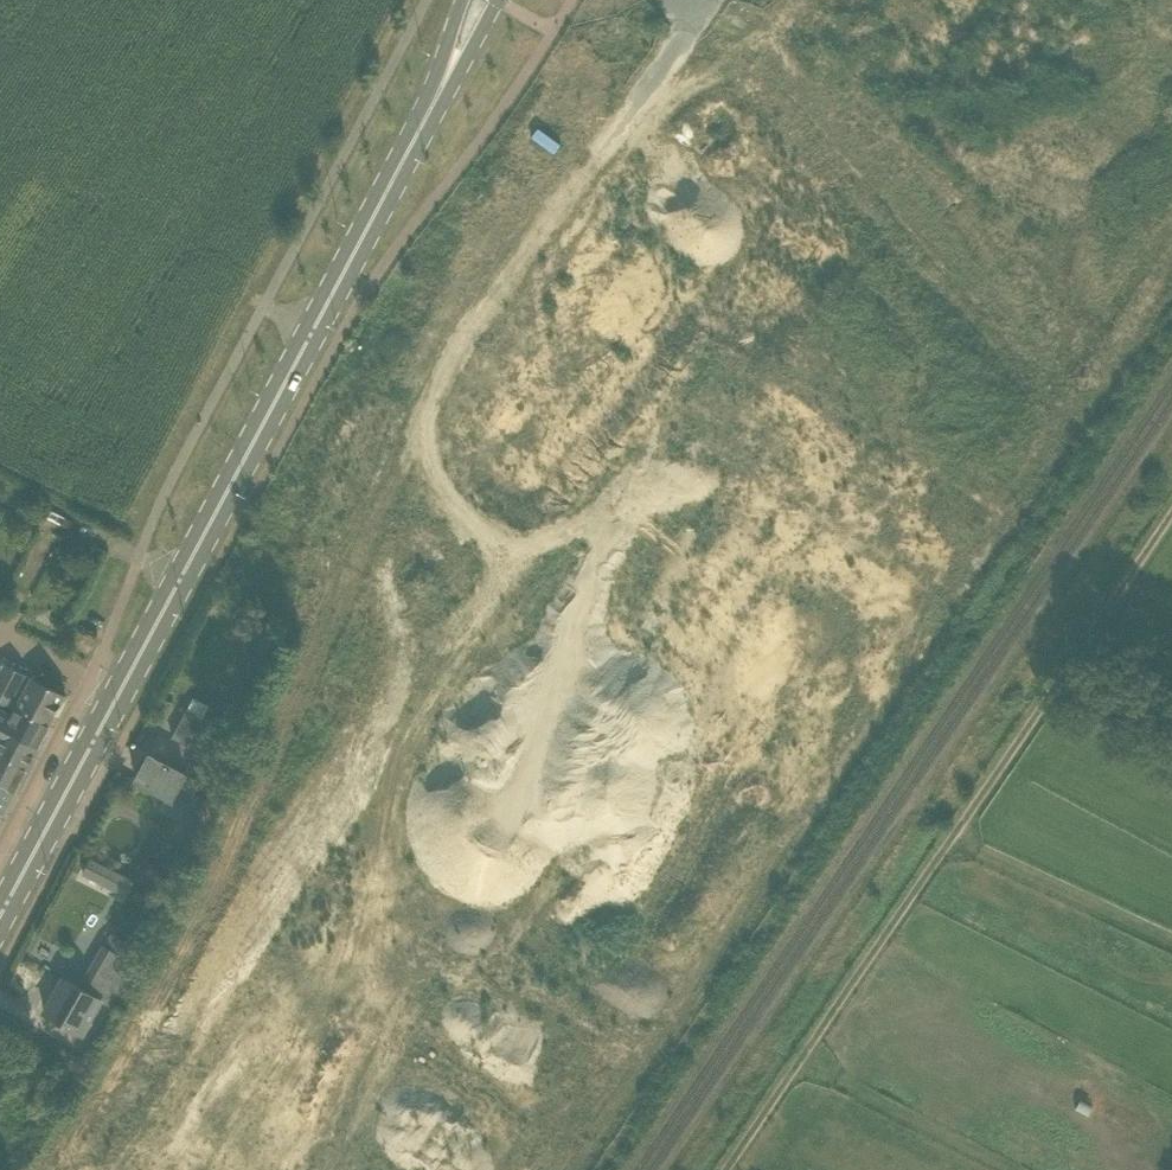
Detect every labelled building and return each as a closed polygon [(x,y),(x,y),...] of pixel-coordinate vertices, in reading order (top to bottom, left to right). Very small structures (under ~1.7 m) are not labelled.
[(66,695),(6,663),(0,675),(0,699),(17,707),(51,725),(66,695)] [(39,747),(51,725),(17,707),(12,715),(0,708),(0,727),(39,747)] [(235,735),(208,723),(187,712),(173,737),(197,750),(188,770),(213,782),(235,735)] [(39,747),(0,727),(0,755),(27,770),(39,747)] [(15,791),(27,770),(0,755),(0,783),(15,791)] [(197,813),(205,797),(196,793),(201,781),(150,755),(137,780),(188,809),(197,813)] [(15,791),(0,783),(0,812),(4,814),(4,813),(15,791)] [(120,868),(123,861),(110,854),(106,861),(120,868)] [(96,862),(77,863),(77,881),(97,880),(96,862)] [(45,1012),(79,1034),(84,1038),(105,1002),(111,1006),(142,949),(113,933),(105,947),(105,946),(81,987),(64,978),(45,1012)]
